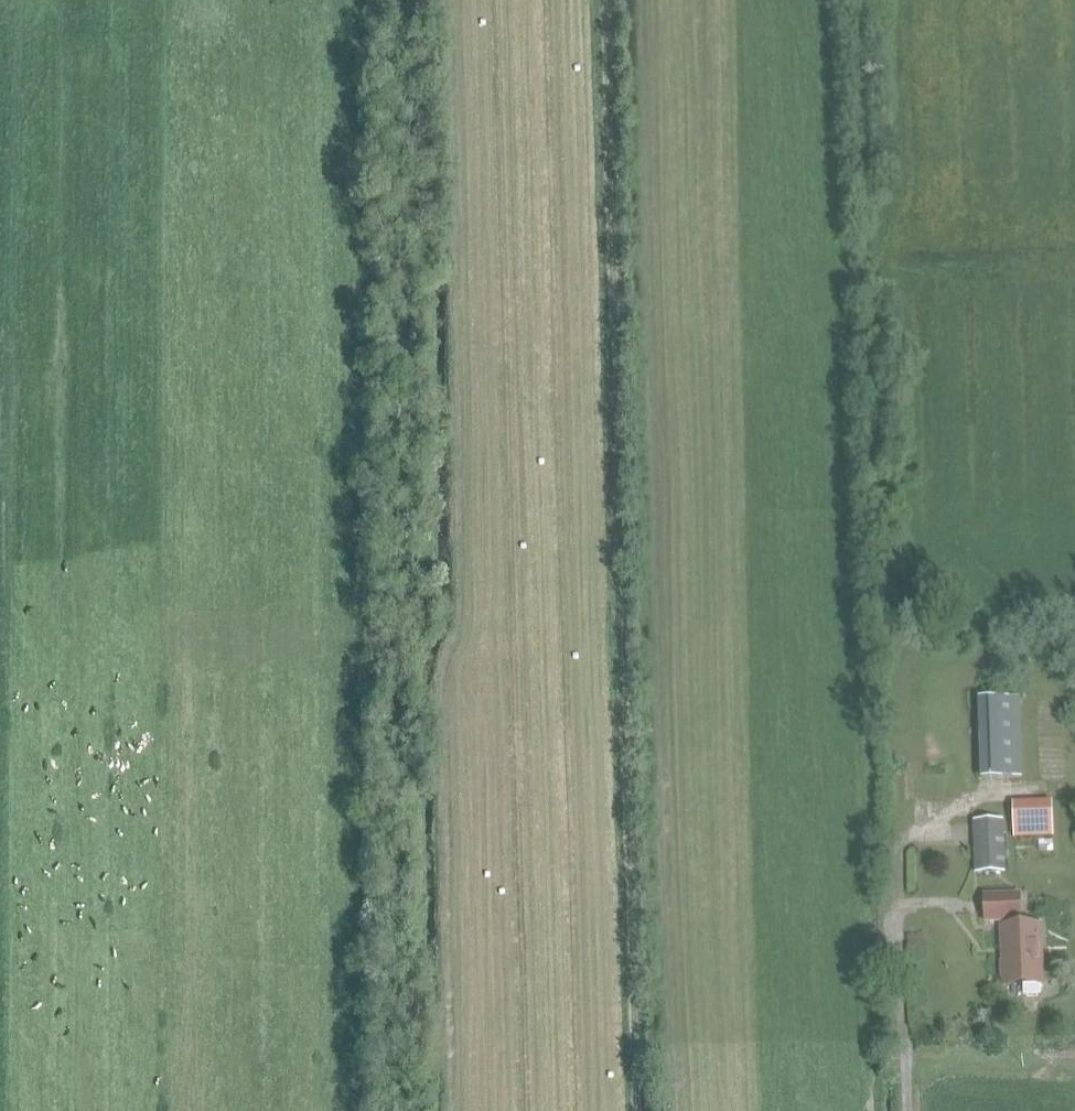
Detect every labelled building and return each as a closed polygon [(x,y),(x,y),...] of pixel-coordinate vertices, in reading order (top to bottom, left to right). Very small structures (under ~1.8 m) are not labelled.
[(1019,698),(980,699),(982,781),(1021,780),(1019,698)] [(1018,800),(1019,838),(1060,836),(1059,799),(1018,800)] [(1003,874),(1002,821),(975,822),(976,875),(1003,874)] [(1023,982),(1023,994),(1027,996),(1038,996),(1041,993),(1040,987),(1043,987),(1042,928),(1017,928),(1016,897),(983,898),(983,923),(1003,922),(1003,929),(999,929),(999,950),(1000,964),(997,964),(997,979),(1000,979),(1000,982),(1023,982)]
